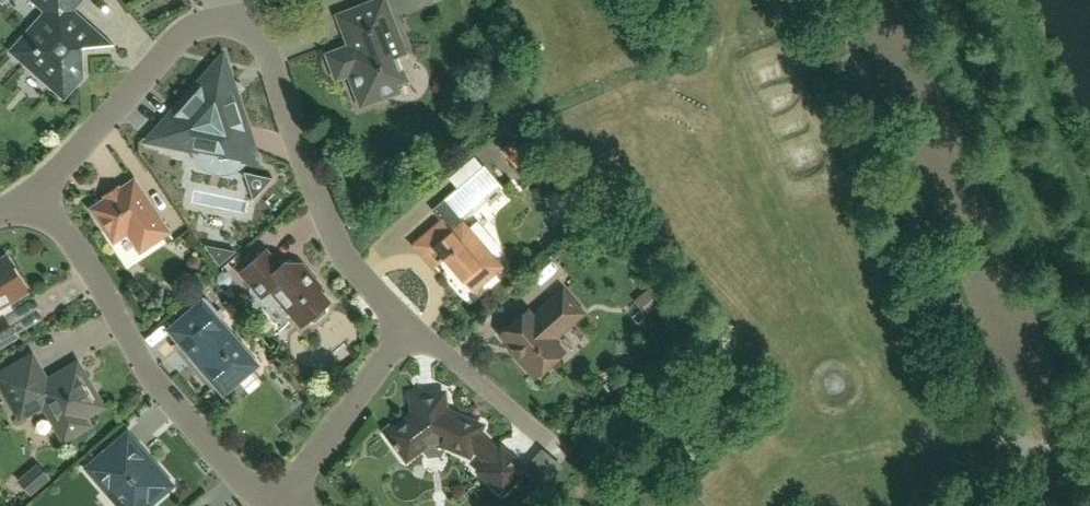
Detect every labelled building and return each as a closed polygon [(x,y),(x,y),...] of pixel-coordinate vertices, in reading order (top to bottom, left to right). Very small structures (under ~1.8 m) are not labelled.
[(50,10),(14,49),(56,86),(72,85),(80,76),(79,47),(109,46),(71,12),(71,8),(78,0),(38,0),(50,10)] [(357,45),(337,52),(334,56),(332,60),(332,64),(333,69),(337,72),(341,74),(345,74),(349,73),(362,106),(400,91),(397,85),(407,81),(398,56),(406,53),(386,0),(378,0),(343,14),(350,34),(353,33),(357,45)] [(249,161),(256,153),(228,65),(217,63),(155,132),(159,142),(186,148),(192,152),(194,158),(198,164),(205,169),(211,173),(219,174),(226,174),(233,173),(239,170),(244,166),(249,161)] [(527,158),(512,142),(502,150),(517,167),(527,158)] [(501,188),(502,190),(504,188),(484,166),(432,210),(441,220),(412,245),(433,269),(445,259),(474,293),(504,267),(493,255),(501,247),(478,220),(470,228),(463,220),(501,188)] [(92,208),(114,241),(128,232),(141,251),(169,232),(135,180),(92,208)] [(237,250),(204,244),(219,266),(237,250)] [(254,297),(261,297),(263,296),(268,302),(271,304),(276,306),(280,306),(284,305),(289,303),(289,304),(289,312),(301,326),(310,319),(313,321),(316,322),(327,313),(327,309),(324,307),(331,301),(321,290),(321,285),(303,264),(285,262),(281,265),(267,249),(240,273),(250,284),(249,291),(254,297)] [(11,304),(9,301),(26,291),(19,279),(23,277),(16,265),(12,267),(5,256),(0,260),(0,310),(11,304)] [(665,301),(651,286),(635,300),(648,315),(665,301)] [(533,317),(528,311),(501,335),(523,360),(521,362),(535,378),(538,375),(542,376),(551,369),(550,365),(564,352),(554,340),(584,313),(564,290),(533,317)] [(170,330),(224,393),(251,370),(252,359),(217,318),(221,314),(207,298),(170,330)] [(14,337),(0,313),(0,345),(14,337)] [(32,355),(0,374),(0,382),(21,418),(44,404),(59,431),(56,433),(63,444),(94,426),(89,418),(108,407),(90,377),(87,379),(78,363),(47,380),(32,355)] [(446,410),(445,400),(447,400),(446,390),(409,394),(409,401),(412,400),(414,414),(390,431),(390,436),(395,443),(392,444),(396,449),(398,447),(404,456),(410,457),(426,445),(440,443),(466,454),(471,452),(472,448),(474,449),(488,461),(479,471),(502,492),(524,469),(501,448),(497,451),(480,436),(478,435),(481,429),(478,424),(446,410)] [(173,485),(127,432),(86,468),(119,505),(145,505),(148,503),(150,505),(173,485)]
